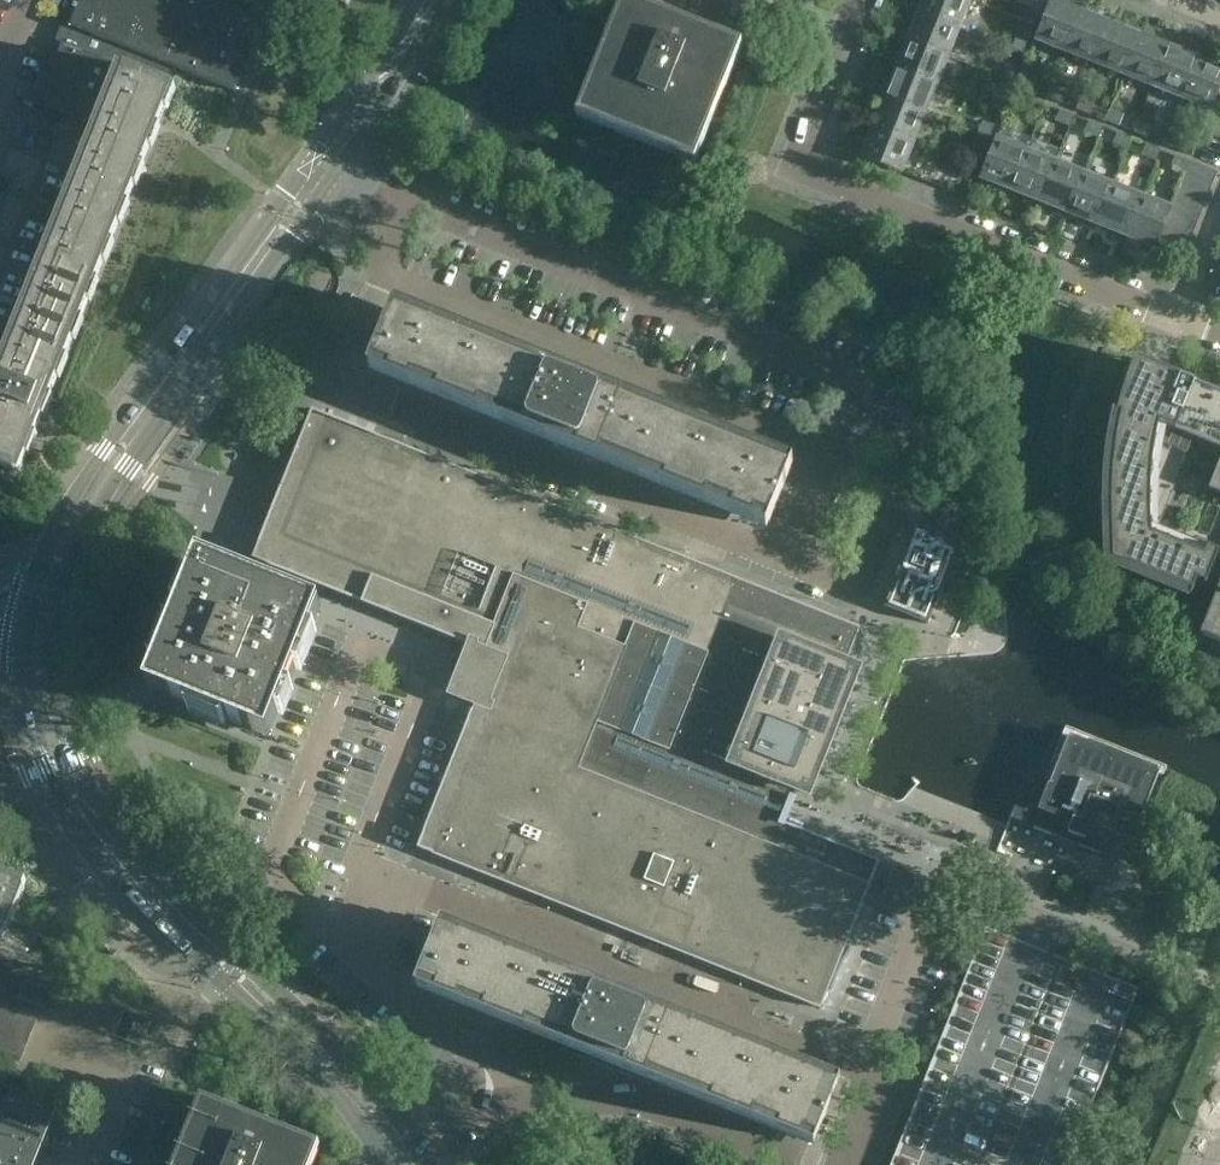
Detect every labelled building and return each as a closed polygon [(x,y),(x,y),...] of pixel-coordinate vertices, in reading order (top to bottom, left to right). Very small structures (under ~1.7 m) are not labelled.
[(263,20),(214,0),(79,0),(77,6),(75,5),(74,8),(76,9),(69,26),(84,32),(77,48),(63,43),(38,103),(93,125),(117,64),(124,67),(166,84),(173,67),(235,92),(243,72),(263,20)] [(347,10),(351,0),(322,0),(347,10)] [(742,45),(628,0),(622,0),(576,117),(695,164),(742,45)] [(971,0),(923,0),(919,11),(960,28),(971,0)] [(1082,11),(1056,0),(1052,0),(1037,39),(1066,51),(1082,11)] [(1040,12),(1039,11),(1018,3),(1014,15),(1035,24),(1040,12)] [(948,57),(960,28),(919,11),(908,40),(948,57)] [(1095,63),(1111,22),(1082,11),(1066,51),(1095,63)] [(1124,74),(1140,34),(1111,22),(1095,63),(1124,74)] [(1153,86),(1169,45),(1140,34),(1124,74),(1153,86)] [(1029,39),(1028,38),(1018,35),(1013,48),(1023,53),(1029,39)] [(937,85),(948,57),(908,40),(896,69),(937,85)] [(1182,97),(1197,57),(1169,45),(1153,86),(1182,97)] [(1219,89),(1219,66),(1197,57),(1182,97),(1212,109),(1219,89)] [(1012,81),(1017,68),(1007,64),(1001,77),(1012,81)] [(168,89),(170,85),(166,84),(124,67),(27,310),(1,376),(0,376),(0,465),(16,472),(39,413),(77,319),(98,266),(168,89)] [(925,114),(937,85),(896,69),(885,98),(925,114)] [(1036,80),(1024,75),(1023,74),(1019,84),(1032,90),(1036,80)] [(1066,92),(1052,86),(1048,96),(1062,102),(1066,92)] [(995,93),(990,106),(1000,110),(1006,97),(995,93)] [(914,143),(925,114),(885,98),(873,126),(914,143)] [(1045,104),(1031,98),(1027,109),(1041,115),(1045,104)] [(1081,98),(1077,108),(1091,114),(1095,103),(1081,98)] [(1120,125),(1121,124),(1124,115),(1110,109),(1106,120),(1120,125)] [(1074,116),(1060,110),(1056,121),(1069,126),(1074,116)] [(994,125),(993,125),(984,121),(978,135),(989,139),(994,125)] [(1149,136),(1149,135),(1153,126),(1139,121),(1135,131),(1149,136)] [(1103,127),(1089,122),(1085,132),(1098,138),(1103,127)] [(902,172),(914,143),(873,126),(861,156),(902,172)] [(1182,137),(1168,132),(1164,142),(1178,148),(1182,137)] [(1131,138),(1118,133),(1113,144),(1127,149),(1131,138)] [(1012,190),(1028,150),(998,138),(982,178),(1012,190)] [(1161,150),(1147,145),(1143,155),(1156,161),(1161,150)] [(982,154),(972,150),(967,164),(977,168),(982,154)] [(1041,202),(1057,161),(1028,150),(1012,190),(1041,202)] [(1186,173),(1190,162),(1176,156),(1171,167),(1186,173)] [(1069,213),(1086,173),(1057,161),(1041,202),(1069,213)] [(1190,162),(1186,173),(1185,175),(1212,186),(1217,173),(1190,162)] [(972,181),(977,168),(967,164),(961,177),(972,181)] [(1098,225),(1114,184),(1086,173),(1069,213),(1098,225)] [(1206,200),(1212,186),(1185,175),(1179,189),(1206,200)] [(1127,236),(1143,196),(1114,184),(1098,225),(1127,236)] [(1201,213),(1206,200),(1179,189),(1174,202),(1201,213)] [(1163,229),(1168,216),(1172,207),(1143,196),(1127,236),(1156,248),(1158,243),(1163,229)] [(1196,227),(1201,213),(1174,202),(1172,207),(1168,216),(1196,227)] [(1190,240),(1196,227),(1168,216),(1163,229),(1190,240)] [(1185,254),(1190,240),(1163,229),(1158,243),(1185,254)] [(793,462),(395,305),(372,363),(565,439),(770,521),(791,469),(793,462)] [(1191,596),(1197,581),(1205,584),(1204,586),(1206,586),(1219,552),(1208,547),(1205,554),(1151,533),(1190,437),(1219,449),(1219,391),(1135,357),(1131,368),(1126,380),(1122,393),(1119,405),(1116,416),(1114,429),(1112,439),(1111,447),(1110,454),(1108,465),(1107,476),(1107,486),(1107,495),(1106,505),(1107,513),(1108,563),(1191,596)] [(804,803),(877,621),(751,571),(746,582),(375,435),(380,423),(317,398),(284,483),(274,509),(262,504),(259,503),(255,504),(253,504),(252,505),(250,506),(249,508),(248,509),(247,510),(247,512),(246,514),(246,516),(246,518),(247,519),(247,521),(248,522),(250,523),(252,525),(254,526),(278,535),(277,538),(279,539),(279,538),(291,542),(290,552),(303,557),(308,550),(325,557),(325,558),(327,558),(327,557),(350,566),(350,567),(374,576),(374,577),(375,578),(376,576),(399,585),(428,512),(710,625),(720,648),(677,754),(804,803)] [(1209,489),(1219,494),(1219,461),(1209,489)] [(885,606),(930,624),(962,543),(917,525),(885,606)] [(517,576),(491,566),(443,547),(422,597),(424,597),(424,595),(447,604),(447,605),(470,615),(471,616),(497,626),(518,635),(538,585),(517,576)] [(312,631),(322,607),(200,558),(191,582),(185,580),(175,606),(180,609),(173,626),(168,624),(152,664),(157,666),(147,690),(190,707),(188,713),(224,726),(226,721),(269,738),(278,715),(284,717),(294,691),(289,688),(296,670),(302,672),(317,633),(312,631)] [(868,884),(877,862),(877,861),(782,823),(611,755),(603,736),(596,721),(635,624),(538,585),(518,635),(519,635),(510,657),(509,659),(510,659),(501,682),(500,681),(500,683),(492,679),(487,691),(483,702),(490,705),(489,707),(491,708),(482,730),(481,730),(480,731),(481,731),(472,754),(471,754),(470,756),(471,756),(462,779),(461,778),(461,779),(462,780),(453,802),(451,802),(450,804),(452,805),(443,828),(442,828),(433,851),(432,851),(431,853),(433,853),(480,871),(479,872),(481,872),(528,891),(530,892),(530,891),(576,910),(578,911),(625,929),(625,930),(626,930),(627,930),(673,949),(675,950),(675,949),(722,968),(723,969),(723,968),(770,987),(772,988),(772,987),(818,1006),(820,1007),(821,1005),(820,1005),(829,983),(830,983),(830,981),(829,981),(838,958),(839,958),(839,957),(848,934),(849,935),(850,933),(848,932),(857,910),(858,910),(859,909),(858,908),(867,886),(868,886),(869,885),(868,884)] [(1201,634),(1219,642),(1219,585),(1201,634)] [(1098,853),(1099,852),(1100,850),(1123,859),(1158,771),(1070,736),(1035,824),(1052,831),(1056,822),(1070,828),(1068,832),(1085,839),(1083,845),(1080,844),(1080,845),(1098,853)] [(25,886),(27,880),(0,870),(0,937),(4,939),(7,932),(25,887),(25,886)] [(906,891),(907,888),(908,885),(907,881),(905,878),(902,876),(899,875),(895,875),(892,876),(889,878),(887,881),(886,884),(886,888),(888,891),(890,894),(893,895),(897,896),(900,896),(904,894),(906,891)] [(942,926),(962,934),(970,912),(950,904),(942,926)] [(985,927),(927,1073),(925,1078),(912,1110),(890,1164),(1069,1164),(1139,988),(985,927)] [(441,928),(428,960),(419,980),(598,1052),(817,1139),(823,1125),(838,1086),(643,1009),(641,1014),(634,1011),(636,1006),(441,928)] [(0,960),(0,974),(24,984),(30,971),(0,959),(0,960)] [(24,984),(0,974),(0,990),(16,996),(19,998),(24,984)] [(20,997),(46,1007),(53,991),(26,981),(20,997)] [(16,996),(0,990),(0,1006),(10,1010),(16,996)] [(10,1010),(0,1006),(0,1021),(5,1023),(10,1010)] [(32,1033),(37,1021),(10,1010),(5,1023),(32,1033)] [(26,1047),(32,1033),(5,1023),(0,1036),(26,1047)] [(13,1089),(5,1110),(49,1128),(58,1106),(60,1107),(60,1105),(13,1086),(12,1088),(13,1089)] [(316,1146),(203,1101),(178,1164),(308,1164),(316,1146)] [(49,1128),(5,1110),(0,1122),(0,1134),(40,1150),(49,1128)] [(40,1150),(0,1134),(0,1160),(11,1164),(34,1164),(40,1150)]
